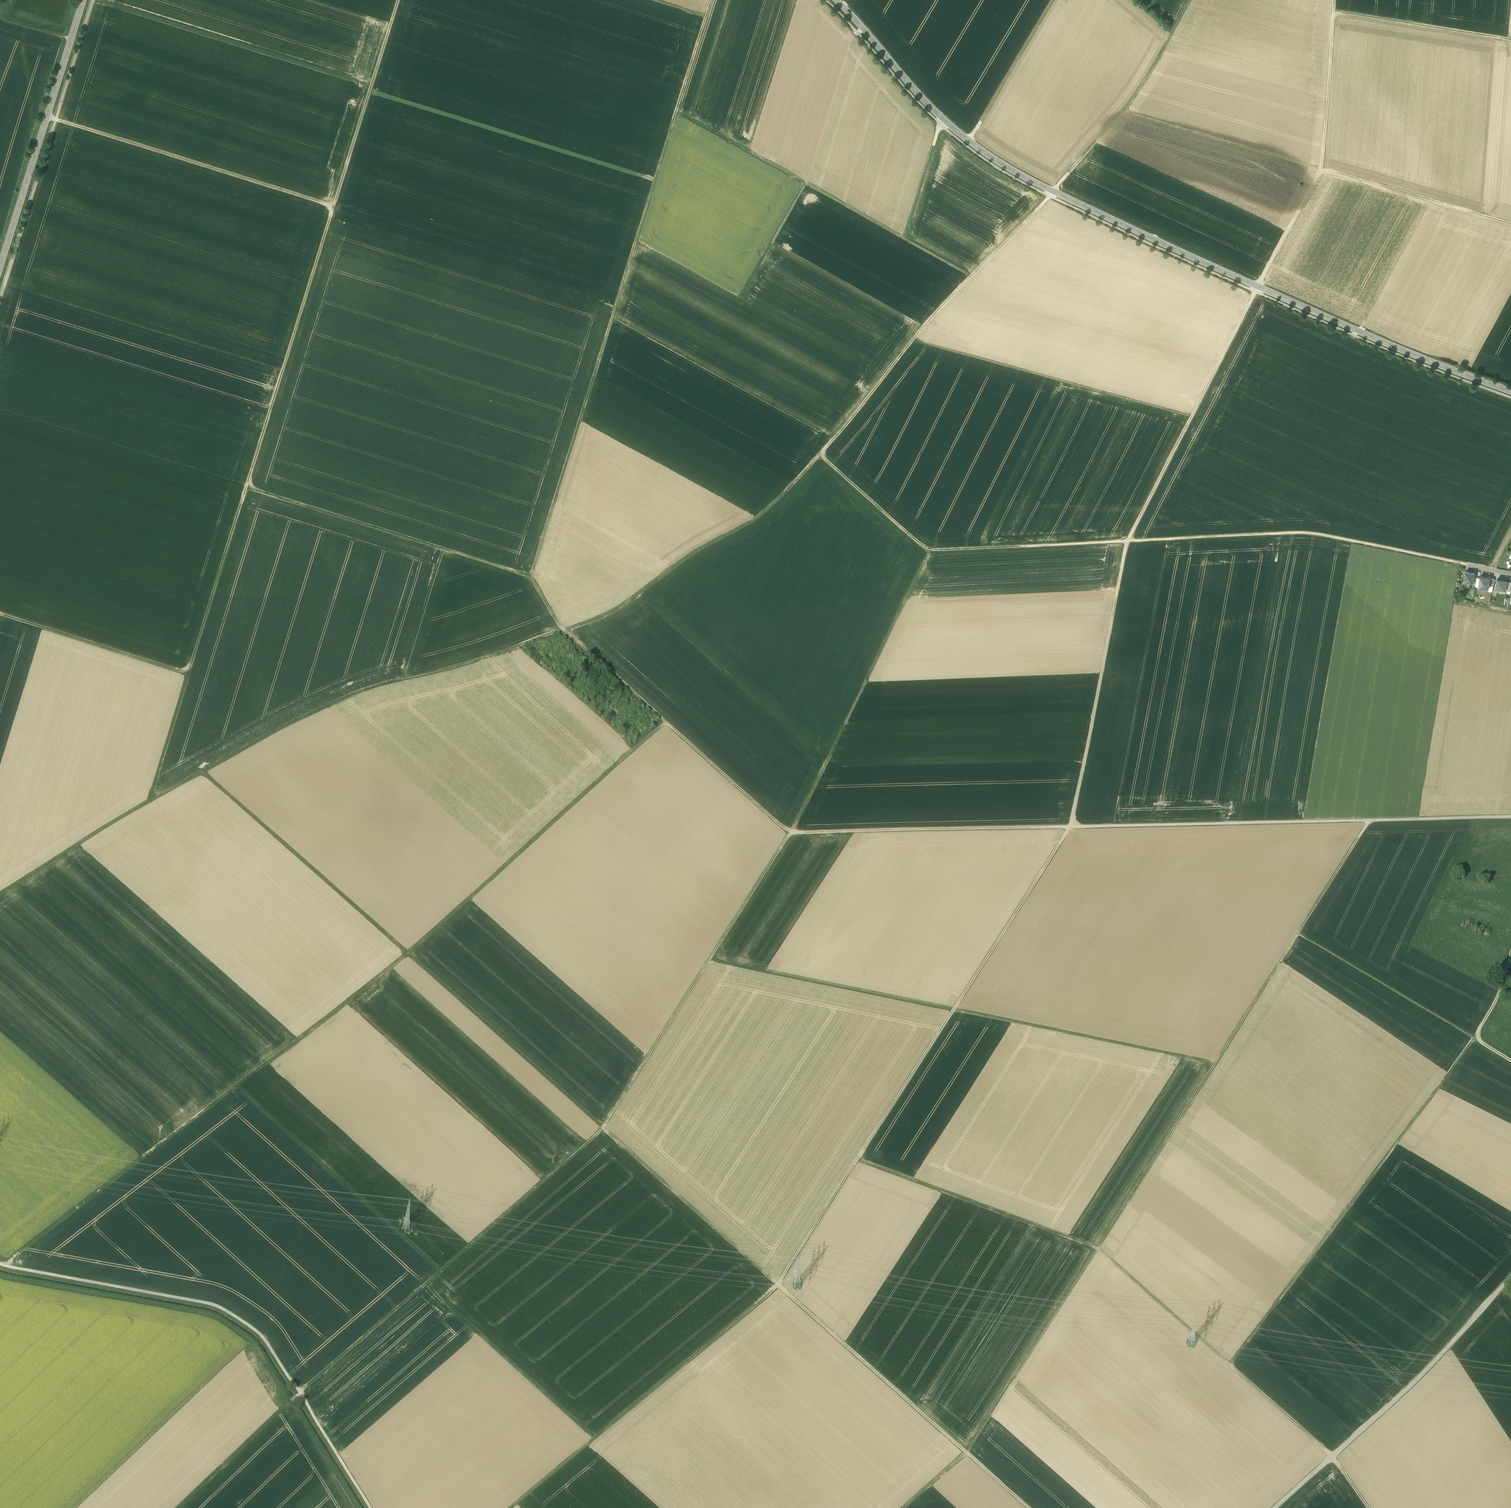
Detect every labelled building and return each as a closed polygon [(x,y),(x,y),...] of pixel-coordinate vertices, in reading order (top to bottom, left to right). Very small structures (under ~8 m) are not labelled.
[(1474,573),(1465,572),(1464,581),(1467,581),(1467,582),(1470,583),(1470,582),(1473,582),(1474,578),(1474,573)] [(1489,588),(1489,585),(1490,577),(1480,576),(1479,586),(1489,588)] [(1507,580),(1497,579),(1496,588),(1506,589),(1507,581),(1507,580)]
